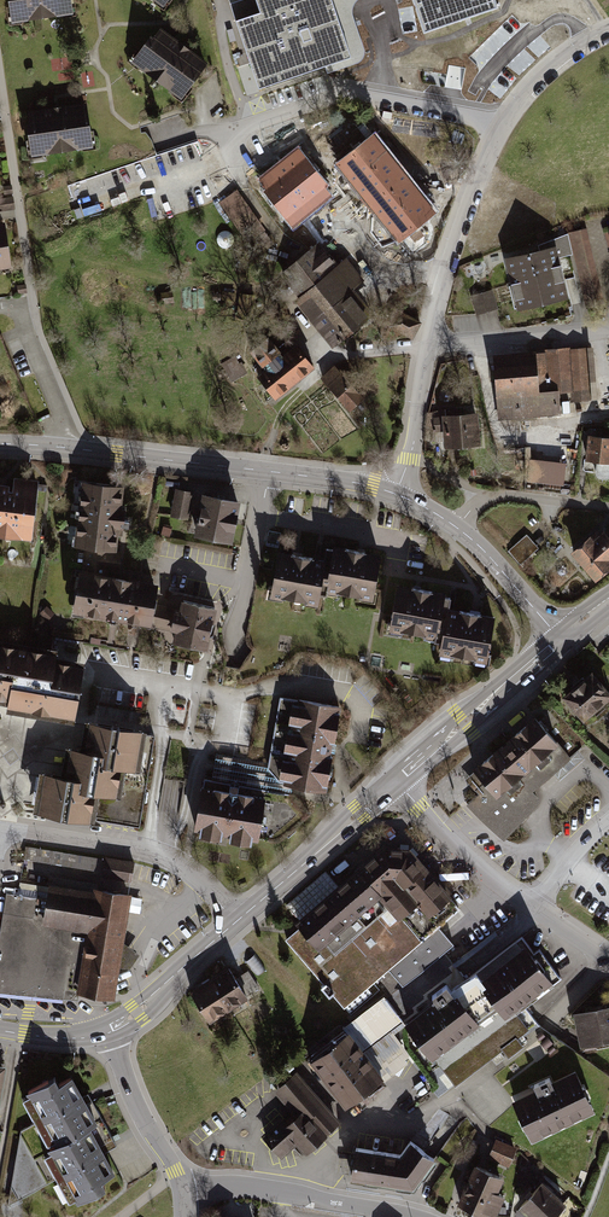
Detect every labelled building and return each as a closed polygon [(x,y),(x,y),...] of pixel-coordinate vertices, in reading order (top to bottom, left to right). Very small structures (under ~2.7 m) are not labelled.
[(11,26),(73,18),(71,0),(8,0),(11,26)] [(164,11),(172,0),(149,0),(164,11)] [(257,8),(231,17),(258,93),(355,59),(335,0),(254,0),(257,8)] [(425,31),(499,6),(497,0),(415,0),(425,31)] [(495,8),(503,20),(518,10),(512,0),(508,0),(495,8)] [(208,64),(161,29),(154,38),(150,35),(127,64),(179,103),(208,64)] [(401,71),(418,59),(408,45),(391,57),(401,71)] [(93,147),(86,102),(25,111),(31,156),(93,147)] [(235,192),(219,204),(236,225),(251,213),(235,192)] [(0,200),(0,210),(13,207),(12,198),(0,200)] [(0,224),(0,271),(12,269),(6,223),(0,224)] [(586,230),(567,235),(585,307),(604,302),(586,230)] [(318,242),(282,271),(300,293),(294,298),(332,344),(346,334),(348,337),(360,327),(358,325),(368,317),(359,307),(364,303),(352,288),(362,279),(344,257),(336,264),(318,242)] [(555,245),(503,257),(516,311),(568,299),(555,245)] [(492,291),(470,298),(476,317),(498,310),(492,291)] [(274,398),(313,366),(296,345),(283,356),(268,338),(252,351),(265,367),(255,375),(274,398)] [(593,348),(491,354),(495,417),(566,413),(565,392),(596,390),(593,348)] [(237,355),(221,363),(231,381),(247,372),(237,355)] [(336,366),(323,377),(350,408),(363,397),(336,366)] [(479,444),(477,413),(443,416),(446,446),(479,444)] [(586,437),(584,463),(608,466),(608,439),(586,437)] [(528,482),(566,483),(567,460),(529,459),(528,482)] [(32,543),(39,485),(0,480),(0,539),(32,543)] [(120,530),(126,490),(79,483),(71,544),(117,551),(120,530)] [(194,494),(174,491),(169,520),(189,524),(194,494)] [(233,546),(241,503),(203,496),(195,539),(233,546)] [(608,570),(608,534),(603,527),(572,553),(596,581),(608,570)] [(509,547),(518,562),(539,549),(529,535),(509,547)] [(375,602),(382,559),(329,550),(327,560),(322,594),(375,602)] [(327,560),(279,552),(271,600),(320,607),(322,594),(327,560)] [(120,576),(78,569),(71,614),(114,621),(153,627),(160,582),(120,576)] [(451,597),(398,587),(390,632),(443,641),(448,612),(451,597)] [(215,604),(173,597),(165,640),(207,648),(215,604)] [(490,664),(497,620),(448,612),(443,641),(441,655),(490,664)] [(86,663),(58,658),(59,651),(0,641),(0,700),(9,701),(7,713),(75,725),(86,663)] [(562,694),(583,719),(608,696),(608,692),(590,670),(562,694)] [(272,741),(333,751),(340,708),(280,699),(272,741)] [(479,793),(469,803),(504,836),(535,803),(528,795),(569,758),(533,719),(467,780),(479,793)] [(41,773),(34,814),(96,825),(97,820),(140,827),(156,735),(86,723),(86,727),(81,750),(68,748),(63,777),(41,773)] [(265,782),(326,791),(333,751),(272,741),(265,782)] [(235,788),(202,783),(194,834),(226,840),(235,788)] [(267,794),(235,788),(226,840),(258,845),(267,794)] [(0,920),(0,990),(71,999),(73,991),(112,999),(137,861),(11,842),(0,920)] [(298,928),(285,938),(342,1006),(387,970),(401,986),(453,942),(440,926),(462,907),(410,845),(380,843),(292,919),(298,928)] [(142,864),(139,879),(154,881),(157,867),(142,864)] [(524,939),(473,976),(497,1009),(505,1018),(561,978),(541,949),(535,954),(524,939)] [(401,986),(386,998),(401,1020),(446,985),(451,991),(464,979),(459,972),(445,952),(401,986)] [(229,968),(208,982),(227,1011),(248,997),(229,968)] [(248,970),(236,978),(250,999),(262,991),(248,970)] [(445,988),(402,1022),(432,1064),(497,1009),(473,976),(450,995),(445,988)] [(227,1011),(208,982),(189,994),(211,1027),(229,1015),(227,1011)] [(382,997),(345,1026),(385,1081),(408,1062),(405,1059),(409,1055),(390,1031),(400,1022),(382,997)] [(571,1010),(579,1042),(608,1035),(608,1001),(571,1010)] [(349,1036),(311,1065),(346,1110),(383,1081),(349,1036)] [(0,1063),(0,1110),(1,1110),(8,1064),(0,1063)] [(576,1067),(509,1098),(531,1145),(598,1113),(576,1067)] [(37,1125),(48,1146),(102,1117),(88,1092),(85,1094),(73,1072),(61,1078),(58,1072),(27,1088),(30,1093),(23,1096),(38,1124),(37,1125)] [(294,1072),(271,1091),(288,1112),(262,1133),(281,1156),(295,1144),(306,1157),(340,1128),(294,1072)] [(417,1078),(401,1090),(411,1104),(428,1092),(417,1078)] [(112,1137),(102,1117),(48,1146),(50,1150),(45,1153),(70,1200),(76,1196),(79,1201),(106,1186),(102,1177),(116,1169),(101,1143),(112,1137)] [(397,1149),(393,1181),(415,1184),(438,1153),(413,1136),(402,1150),(397,1149)] [(497,1138),(489,1155),(508,1164),(516,1146),(497,1138)] [(393,1181),(397,1149),(356,1144),(352,1176),(393,1181)] [(458,1202),(489,1216),(492,1216),(503,1193),(496,1190),(504,1175),(477,1162),(458,1202)] [(518,1203),(533,1216),(555,1216),(567,1203),(541,1179),(518,1203)]
